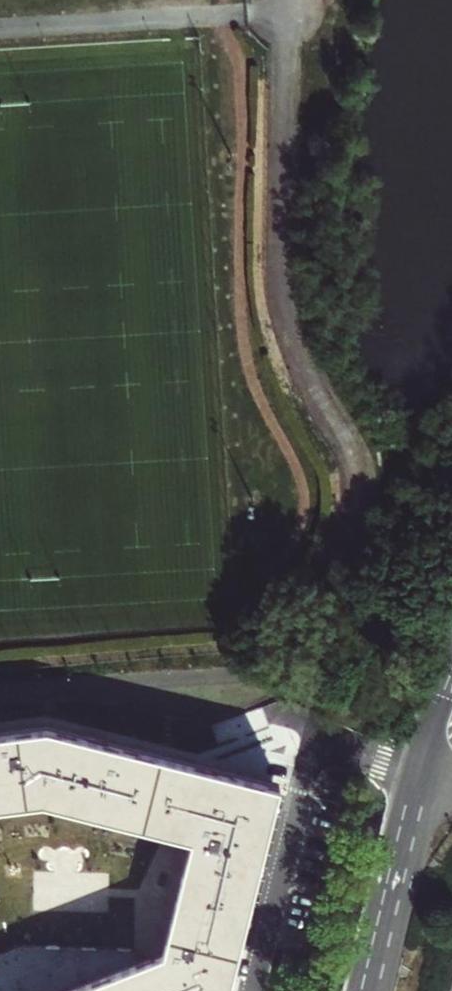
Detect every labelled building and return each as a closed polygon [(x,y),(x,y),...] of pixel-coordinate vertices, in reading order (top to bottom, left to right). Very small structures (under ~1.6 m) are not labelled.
[(0,731),(0,806),(33,802),(183,836),(161,953),(65,990),(225,990),(278,782),(42,725),(0,731)]
